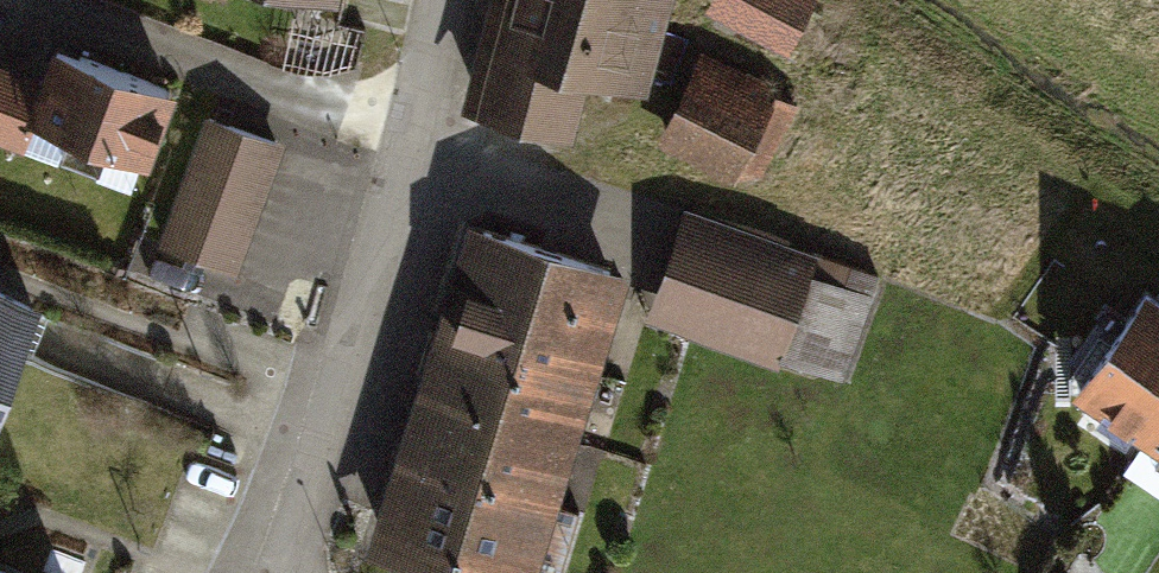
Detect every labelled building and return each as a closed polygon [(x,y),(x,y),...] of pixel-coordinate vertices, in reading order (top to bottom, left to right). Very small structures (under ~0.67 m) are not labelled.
[(476,82),(636,125),(670,0),(498,0),(476,82)] [(791,0),(718,0),(706,30),(791,65),(813,9),(791,0)] [(163,114),(48,72),(19,149),(133,192),(163,114)] [(770,120),(697,87),(667,153),(739,186),(770,120)] [(277,161),(199,132),(153,253),(231,282),(277,161)] [(471,236),(368,552),(432,572),(530,572),(624,285),(471,236)] [(805,278),(671,237),(643,332),(776,372),(805,278)] [(0,281),(0,362),(25,290),(0,281)] [(1141,308),(1067,418),(1158,479),(1158,320),(1141,308)] [(0,557),(0,572),(45,572),(0,557)]
